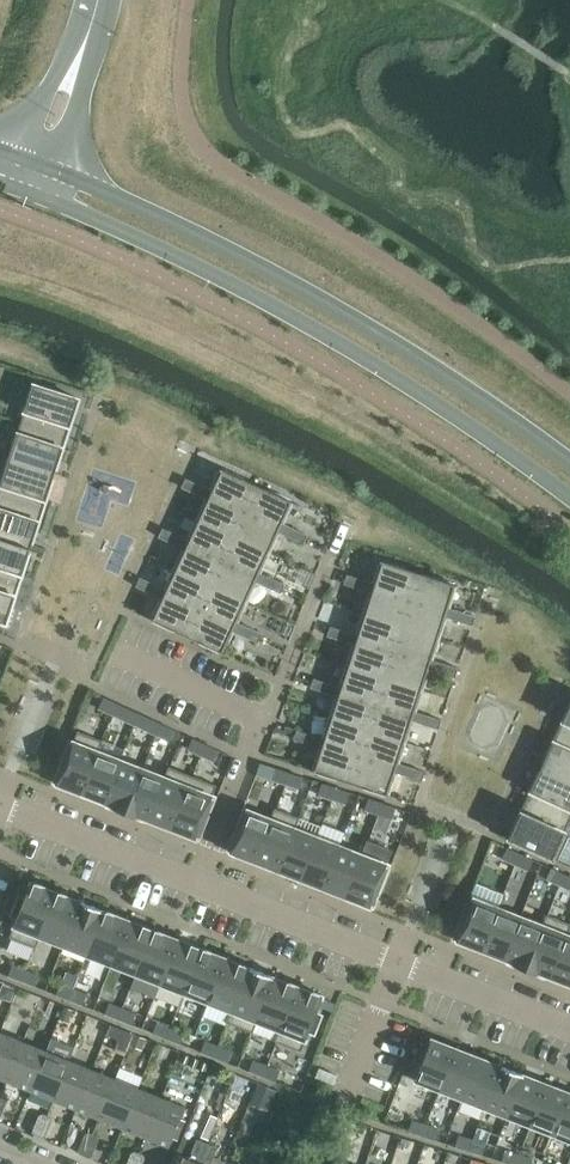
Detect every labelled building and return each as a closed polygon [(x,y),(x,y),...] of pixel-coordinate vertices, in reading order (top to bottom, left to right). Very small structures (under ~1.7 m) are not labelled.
[(79,398),(33,383),(25,411),(47,418),(40,440),(63,448),(79,398)] [(55,474),(63,448),(40,440),(47,418),(25,411),(9,459),(55,474)] [(55,474),(9,459),(3,457),(0,468),(0,486),(0,509),(16,514),(23,492),(46,500),(55,474)] [(253,483),(217,467),(207,488),(205,493),(241,509),(253,483)] [(207,488),(186,478),(184,483),(205,493),(207,488)] [(205,493),(184,483),(181,487),(203,497),(205,493)] [(279,521),(289,500),(253,483),(241,509),(277,526),(279,521)] [(46,500),(23,492),(16,514),(0,509),(0,538),(31,547),(46,500)] [(241,509),(205,493),(203,497),(194,517),(230,534),(241,509)] [(275,530),(277,526),(241,509),(230,534),(266,551),(275,530)] [(230,534),(194,517),(185,538),(182,542),(218,559),(230,534)] [(301,531),(279,521),(277,526),(299,536),(301,531)] [(299,536),(277,526),(275,530),(297,540),(299,536)] [(185,538),(163,528),(161,532),(182,542),(185,538)] [(182,542),(161,532),(159,537),(180,547),(182,542)] [(266,551),(230,534),(218,559),(254,575),(256,571),(266,551)] [(31,547),(0,538),(0,566),(22,573),(31,547)] [(218,559),(182,542),(180,547),(171,567),(207,584),(218,559)] [(254,575),(218,559),(207,584),(243,600),(252,580),(254,575)] [(422,574),(384,561),(377,584),(375,589),(413,601),(422,574)] [(0,566),(0,621),(6,623),(22,573),(0,566)] [(196,608),(207,584),(171,567),(162,587),(160,592),(196,608)] [(278,581),(256,571),(254,575),(276,585),(278,581)] [(459,586),(422,574),(413,601),(451,613),(452,608),(459,586)] [(274,590),(276,585),(254,575),(252,580),(274,590)] [(377,584),(354,576),(353,581),(375,589),(377,584)] [(162,587),(140,577),(138,582),(160,592),(162,587)] [(375,589),(353,581),(351,586),(374,593),(375,589)] [(160,592),(138,582),(136,586),(158,596),(160,592)] [(243,600),(207,584),(196,608),(232,625),(234,620),(243,600)] [(413,601),(375,589),(374,593),(367,615),(405,627),(413,601)] [(196,608),(160,592),(158,596),(148,618),(184,634),(196,608)] [(451,613),(413,601),(405,627),(442,639),(449,618),(451,613)] [(232,625),(196,608),(184,634),(220,651),(229,630),(232,625)] [(475,616),(452,608),(451,613),(473,620),(475,616)] [(472,625),(473,620),(451,613),(449,618),(472,625)] [(405,627),(367,615),(360,636),(359,641),(396,653),(405,627)] [(255,630),(234,620),(232,625),(253,635),(255,630)] [(251,640),(253,635),(232,625),(229,630),(251,640)] [(442,639),(405,627),(396,653),(434,665),(435,660),(442,639)] [(360,636),(337,628),(336,633),(359,641),(360,636)] [(357,645),(359,641),(336,633),(334,638),(357,645)] [(396,653),(359,641),(357,645),(350,666),(388,679),(396,653)] [(434,665),(396,653),(388,679),(425,691),(432,670),(434,665)] [(458,668),(435,660),(434,665),(457,672),(458,668)] [(455,677),(457,672),(434,665),(432,670),(455,677)] [(388,679),(350,666),(343,688),(342,692),(379,705),(388,679)] [(419,712),(425,691),(388,679),(379,705),(417,717),(419,712)] [(343,688),(321,680),(319,685),(342,692),(343,688)] [(340,697),(342,692),(319,685),(317,690),(340,697)] [(371,731),(379,705),(342,692),(340,697),(333,718),(371,731)] [(117,704),(104,698),(99,708),(112,714),(117,704)] [(130,710),(117,704),(112,714),(125,720),(130,710)] [(417,717),(379,705),(371,731),(409,743),(416,722),(417,717)] [(553,742),(569,749),(569,705),(553,742)] [(441,719),(419,712),(417,717),(440,724),(441,719)] [(438,729),(440,724),(417,717),(416,722),(438,729)] [(161,724),(148,718),(143,729),(156,735),(161,724)] [(371,731),(333,718),(326,739),(325,744),(363,757),(371,731)] [(174,730),(161,724),(156,735),(169,741),(174,730)] [(102,740),(78,731),(57,783),(81,793),(97,751),(102,740)] [(409,743),(371,731),(363,757),(400,769),(402,764),(409,743)] [(304,732),(302,737),(325,744),(326,739),(304,732)] [(325,744),(302,737),(301,742),(323,749),(325,744)] [(205,744),(192,738),(187,749),(200,755),(205,744)] [(553,742),(542,766),(569,779),(569,749),(553,742)] [(218,750),(205,744),(200,755),(213,761),(218,750)] [(354,784),(363,757),(325,744),(323,749),(316,772),(354,784)] [(120,760),(97,751),(81,793),(104,802),(120,760)] [(400,769),(363,757),(354,784),(391,796),(399,774),(400,769)] [(143,769),(120,760),(104,802),(115,806),(113,809),(125,813),(143,769)] [(425,771),(402,764),(400,769),(423,776),(425,771)] [(569,820),(569,779),(542,766),(531,791),(552,801),(543,822),(564,832),(569,820)] [(192,776),(170,767),(165,777),(149,819),(172,828),(192,776)] [(289,773),(275,768),(272,780),(285,784),(289,773)] [(165,777),(143,769),(125,813),(137,818),(138,815),(149,819),(165,777)] [(423,776),(400,769),(399,774),(421,781),(423,776)] [(303,777),(289,773),(285,784),(299,789),(303,777)] [(216,785),(192,776),(172,828),(196,838),(216,785)] [(335,788),(322,783),(318,795),(332,799),(335,788)] [(349,792),(335,788),(332,799),(345,804),(349,792)] [(553,858),(564,832),(543,822),(552,801),(531,791),(509,838),(553,858)] [(382,803),(368,799),(365,810),(378,814),(382,803)] [(396,807),(382,803),(378,814),(392,819),(396,807)] [(299,817),(276,808),(272,819),(255,861),(278,870),(294,828),(299,817)] [(272,819),(248,810),(231,852),(255,861),(272,819)] [(317,837),(294,828),(278,870),(301,879),(317,837)] [(569,861),(569,833),(568,832),(558,856),(569,861)] [(340,846),(317,837),(301,879),(323,888),(340,846)] [(363,855),(340,846),(323,888),(346,897),(363,855)] [(520,854),(507,848),(502,858),(515,864),(520,854)] [(533,859),(520,854),(515,864),(528,870),(533,859)] [(387,864),(363,855),(346,897),(370,906),(376,891),(379,893),(387,874),(383,873),(387,864)] [(564,874),(551,868),(546,879),(559,885),(564,874)] [(564,874),(559,885),(569,890),(569,877),(564,874)] [(56,892),(31,882),(24,900),(19,898),(12,916),(17,918),(9,937),(35,947),(39,936),(56,892)] [(80,901),(56,892),(39,936),(63,946),(80,901)] [(498,908),(474,898),(458,940),(482,950),(498,908)] [(104,910),(80,901),(63,946),(87,955),(104,910)] [(521,916),(498,908),(482,950),(504,958),(521,916)] [(128,920),(104,910),(87,955),(111,964),(128,920)] [(543,925),(521,916),(504,958),(515,963),(514,965),(526,970),(543,925)] [(153,929),(129,920),(112,965),(136,974),(153,929)] [(566,934),(543,925),(526,970),(538,975),(539,972),(550,976),(566,934)] [(177,939),(153,929),(136,974),(160,984),(177,939)] [(566,934),(550,976),(569,984),(569,936),(566,934)] [(201,948),(177,939),(160,984),(184,993),(201,948)] [(225,958),(201,948),(184,993),(208,1002),(225,958)] [(249,967),(225,958),(208,1002),(232,1012),(249,967)] [(26,970),(12,964),(8,975),(21,981),(26,970)] [(273,976),(249,967),(232,1012),(228,1022),(252,1032),(256,1021),(273,976)] [(39,975),(26,970),(21,981),(35,986),(39,975)] [(297,986),(273,976),(256,1021),(280,1031),(297,986)] [(10,1000),(15,987),(3,982),(0,989),(4,997),(10,1000)] [(74,988),(61,983),(56,994),(70,1000),(74,988)] [(323,996),(297,986),(280,1031),(276,1040),(302,1050),(309,1032),(313,1034),(320,1016),(316,1014),(323,996)] [(87,994),(74,988),(70,1000),(83,1005),(87,994)] [(123,1008),(109,1002),(105,1013),(118,1019),(123,1008)] [(64,1007),(60,1019),(67,1022),(72,1010),(64,1007)] [(136,1013),(123,1008),(118,1019),(132,1024),(136,1013)] [(171,1026),(157,1021),(153,1032),(166,1037),(171,1026)] [(116,1038),(120,1028),(111,1024),(106,1035),(116,1038)] [(184,1032),(171,1026),(166,1037),(180,1043),(184,1032)] [(6,1080),(21,1041),(0,1032),(0,1078),(6,1080)] [(138,1035),(134,1033),(130,1044),(141,1048),(145,1038),(138,1035)] [(456,1048),(432,1038),(415,1080),(439,1090),(456,1048)] [(219,1045),(205,1040),(201,1051),(214,1056),(219,1045)] [(21,1041),(6,1080),(29,1089),(45,1050),(21,1041)] [(153,1055),(158,1057),(165,1054),(167,1048),(157,1044),(153,1055)] [(232,1050),(219,1045),(214,1056),(228,1061),(232,1050)] [(478,1057),(456,1048),(439,1090),(462,1099),(478,1057)] [(45,1050),(29,1089),(52,1098),(68,1059),(45,1050)] [(186,1065),(190,1055),(183,1053),(180,1062),(186,1065)] [(196,1067),(200,1059),(193,1057),(190,1064),(196,1067)] [(501,1066),(478,1057),(462,1099),(485,1108),(501,1066)] [(91,1069),(68,1059),(52,1098),(75,1108),(91,1069)] [(267,1064),(254,1059),(249,1070),(263,1075),(267,1064)] [(205,1072),(209,1063),(202,1060),(198,1070),(205,1072)] [(280,1069),(267,1064),(263,1075),(276,1080),(280,1069)] [(524,1074),(501,1066),(485,1108),(507,1116),(524,1074)] [(91,1069),(75,1108),(98,1117),(114,1078),(91,1069)] [(546,1083),(524,1074),(507,1116),(530,1125),(546,1083)] [(235,1076),(225,1100),(238,1105),(248,1081),(235,1076)] [(114,1078),(98,1117),(121,1126),(137,1087),(114,1078)] [(569,1092),(546,1083),(530,1125),(553,1134),(569,1092)] [(277,1091),(259,1084),(252,1102),(270,1109),(277,1091)] [(137,1087),(121,1126),(144,1136),(160,1096),(137,1087)] [(569,1092),(553,1134),(569,1141),(569,1093),(569,1092)] [(160,1096),(144,1136),(168,1145),(172,1137),(173,1133),(184,1106),(160,1096)] [(36,1123),(49,1128),(52,1120),(51,1117),(43,1114),(39,1115),(36,1123)] [(186,1119),(180,1117),(173,1133),(172,1137),(178,1139),(186,1119)] [(426,1124),(412,1119),(409,1130),(422,1135),(426,1124)] [(49,1128),(36,1123),(33,1131),(34,1135),(42,1138),(46,1136),(49,1128)] [(171,1163),(197,1163),(206,1142),(212,1128),(202,1124),(188,1158),(175,1153),(171,1163)] [(440,1128),(426,1124),(422,1135),(436,1139),(440,1128)] [(449,1149),(381,1127),(369,1163),(444,1163),(449,1149)] [(287,1158),(294,1140),(270,1131),(263,1149),(287,1158)] [(82,1141),(95,1147),(99,1139),(97,1136),(89,1132),(85,1134),(82,1141)] [(473,1138),(459,1134),(455,1145),(469,1150),(473,1138)] [(486,1143),(473,1138),(469,1150),(483,1154),(486,1143)] [(95,1147),(82,1141),(79,1150),(80,1153),(89,1156),(92,1155),(95,1147)] [(225,1161),(214,1157),(218,1147),(206,1142),(197,1163),(224,1163),(225,1161)] [(505,1149),(502,1160),(513,1163),(516,1163),(519,1153),(505,1149)] [(137,1163),(142,1163),(145,1158),(143,1154),(135,1151),(132,1152),(128,1161),(137,1163)] [(519,1153),(516,1163),(531,1163),(533,1158),(519,1153)]
